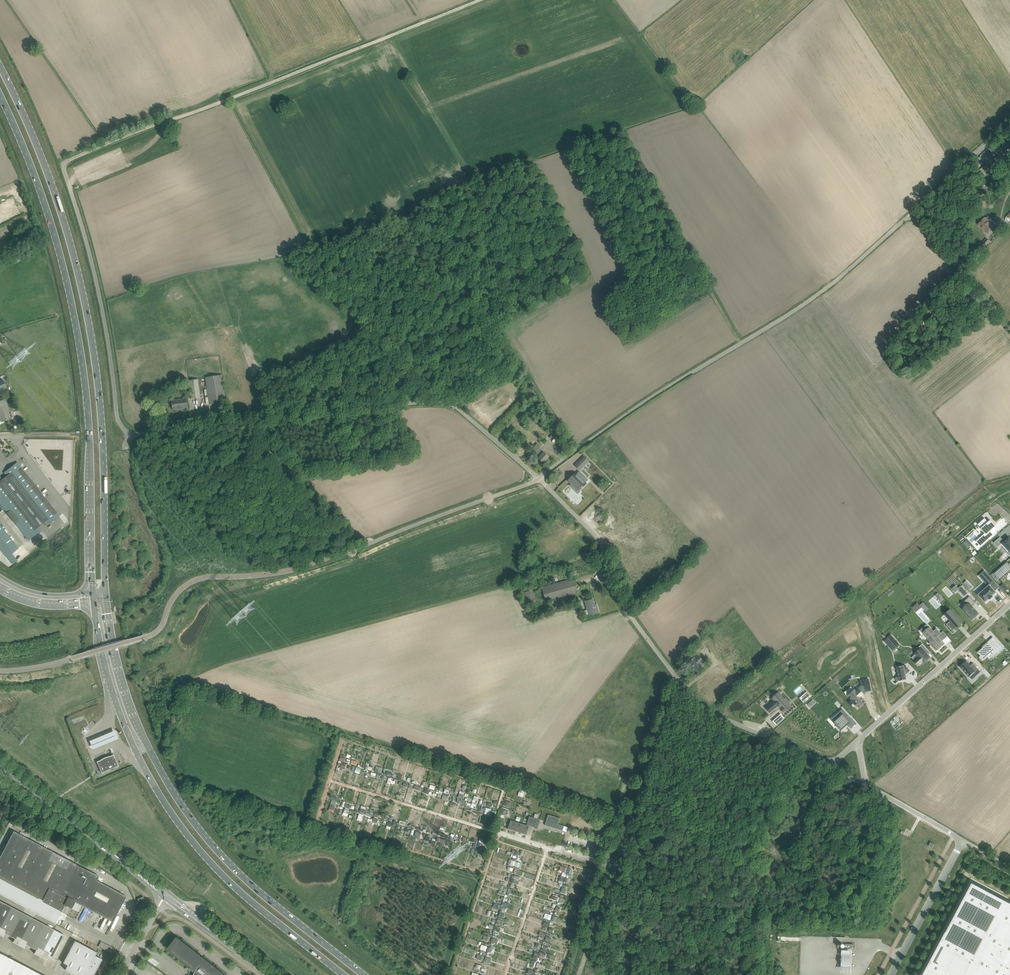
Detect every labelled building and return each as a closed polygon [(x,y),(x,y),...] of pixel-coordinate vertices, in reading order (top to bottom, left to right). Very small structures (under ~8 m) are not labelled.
[(1000,146),(991,153),(1001,164),(1009,156),(1000,146)] [(1001,166),(1007,174),(1009,172),(1009,161),(1009,160),(1001,166)] [(986,217),(985,219),(984,218),(978,224),(979,224),(981,226),(981,227),(987,233),(992,228),(990,226),(991,225),(989,223),(991,222),(990,219),(989,217),(986,217)] [(981,244),(984,247),(990,241),(987,239),(981,244)] [(931,314),(925,320),(929,324),(935,318),(931,314)] [(209,404),(221,402),(226,402),(222,376),(206,378),(209,404)] [(190,391),(191,398),(200,397),(198,380),(189,381),(190,389),(189,389),(189,391),(190,391)] [(187,407),(186,399),(172,401),(173,407),(173,410),(178,409),(178,408),(187,407)] [(0,401),(0,418),(2,422),(13,417),(11,413),(9,414),(3,400),(0,401)] [(536,452),(541,456),(538,459),(543,463),(549,457),(539,449),(541,446),(537,443),(532,449),(536,452)] [(584,456),(575,465),(580,470),(589,461),(584,456)] [(7,476),(2,480),(39,527),(44,523),(46,526),(59,516),(17,463),(4,473),(7,476)] [(583,481),(576,474),(568,481),(571,484),(572,483),(579,490),(581,488),(582,487),(587,481),(584,479),(583,481)] [(0,477),(0,504),(28,540),(41,530),(0,477)] [(979,545),(977,546),(979,548),(997,532),(994,528),(996,526),(995,525),(990,520),(988,522),(985,518),(978,524),(981,528),(982,528),(987,533),(981,539),(984,542),(980,546),(979,545)] [(18,548),(0,525),(0,549),(7,557),(12,553),(18,548)] [(994,543),(998,548),(1001,546),(1002,545),(1004,548),(1005,548),(1008,551),(1009,550),(1009,551),(1009,539),(1009,538),(1005,542),(1000,537),(994,543)] [(994,573),(999,579),(1009,569),(1009,566),(1007,562),(994,573)] [(979,595),(985,602),(989,599),(990,599),(993,596),(992,595),(996,592),(995,591),(999,587),(985,571),(984,571),(979,575),(979,576),(987,584),(988,584),(989,585),(986,588),(985,587),(984,587),(985,587),(981,590),(981,591),(982,592),(979,595)] [(546,602),(578,593),(574,578),(542,587),(546,602)] [(958,588),(958,589),(958,590),(964,597),(968,593),(961,586),(958,588)] [(532,590),(521,593),(524,605),(536,602),(532,590)] [(968,604),(963,609),(972,619),(979,614),(975,609),(973,607),(973,608),(972,606),(976,603),(970,596),(965,601),(968,604)] [(587,610),(584,611),(585,615),(589,614),(589,616),(599,613),(597,608),(597,605),(596,605),(595,605),(593,599),(585,601),(586,601),(587,605),(586,605),(587,610)] [(920,605),(922,607),(926,612),(929,609),(923,603),(920,605)] [(944,614),(944,615),(950,621),(947,624),(952,631),(956,628),(957,628),(956,628),(962,622),(963,623),(950,609),(951,610),(945,615),(944,614)] [(922,630),(922,631),(931,641),(930,642),(929,643),(933,647),(935,645),(938,649),(943,645),(944,645),(944,646),(945,645),(944,644),(942,641),(938,636),(941,633),(937,628),(933,631),(929,627),(924,632),(922,630)] [(896,647),(891,642),(888,639),(884,642),(892,651),(895,648),(896,647)] [(983,648),(978,652),(981,656),(979,657),(983,661),(987,657),(988,656),(987,656),(991,652),(994,655),(997,653),(998,654),(1003,649),(997,642),(992,647),(988,642),(984,645),(986,646),(984,647),(983,648)] [(914,660),(914,661),(918,666),(923,662),(924,663),(930,658),(927,655),(923,650),(926,648),(922,644),(919,647),(921,649),(915,654),(916,654),(918,657),(914,660)] [(697,654),(689,662),(693,666),(693,667),(697,671),(701,668),(699,666),(704,662),(697,654)] [(967,661),(960,667),(969,677),(973,673),(976,676),(981,672),(973,663),(974,664),(972,666),(971,665),(967,661)] [(898,675),(895,679),(897,682),(899,680),(900,681),(907,679),(906,677),(906,674),(910,671),(905,666),(904,667),(904,666),(897,667),(897,668),(898,675)] [(854,690),(848,695),(852,700),(856,704),(854,705),(855,705),(855,706),(856,705),(859,707),(865,702),(861,697),(860,696),(865,692),(864,686),(869,685),(868,679),(860,681),(861,685),(861,686),(856,691),(855,690),(854,690)] [(774,699),(765,708),(770,713),(779,705),(780,707),(782,710),(783,709),(784,711),(789,706),(787,704),(788,702),(785,698),(783,699),(778,693),(773,698),(774,699)] [(840,717),(834,722),(835,724),(841,730),(847,725),(850,722),(852,720),(851,719),(842,709),(838,713),(840,716),(839,716),(840,717)] [(117,739),(113,729),(109,730),(89,739),(94,749),(113,741),(117,739)] [(113,755),(97,762),(97,763),(99,768),(101,773),(118,766),(115,758),(113,755)] [(450,790),(445,788),(441,799),(446,801),(450,790)] [(459,790),(457,797),(463,799),(465,792),(459,790)] [(335,798),(333,797),(329,809),(333,811),(337,799),(335,798)] [(379,812),(360,807),(359,812),(373,816),(372,820),(377,821),(379,812)] [(564,826),(562,825),(558,824),(560,818),(548,815),(545,825),(562,830),(564,826)] [(534,828),(537,828),(540,820),(529,816),(526,825),(510,820),(508,829),(526,835),(527,832),(530,832),(532,827),(534,827),(534,828)] [(55,923),(61,912),(65,905),(67,906),(66,907),(68,908),(69,907),(71,908),(74,902),(113,922),(126,896),(97,881),(99,876),(14,831),(0,857),(0,894),(55,923)] [(439,844),(444,846),(446,840),(437,837),(436,841),(440,842),(439,844)] [(509,881),(518,884),(521,877),(512,874),(509,881)] [(924,974),(1009,974),(1009,903),(972,883),(924,974)] [(552,894),(551,898),(564,903),(565,898),(552,894)] [(146,903),(143,896),(137,899),(140,905),(146,903)] [(0,903),(0,929),(12,907),(1,901),(0,903)] [(12,907),(0,929),(0,935),(3,937),(4,935),(5,933),(10,936),(22,913),(12,907)] [(500,912),(498,919),(504,921),(506,914),(500,912)] [(22,913),(10,936),(15,939),(14,941),(13,942),(19,945),(33,918),(22,913)] [(43,924),(33,918),(19,945),(24,948),(25,947),(26,945),(31,947),(43,924)] [(43,924),(31,947),(36,950),(35,952),(34,953),(40,956),(54,930),(43,924)] [(65,935),(54,930),(40,956),(45,959),(46,959),(45,959),(46,958),(47,956),(52,959),(65,935)] [(203,957),(202,957),(203,957),(202,958),(200,956),(200,955),(201,955),(177,937),(179,939),(171,951),(192,967),(191,969),(189,968),(195,972),(196,970),(203,974),(226,974),(203,957)] [(102,960),(95,956),(97,952),(75,940),(63,963),(67,965),(65,970),(75,974),(93,974),(102,960)] [(548,947),(536,943),(534,947),(546,951),(548,947)] [(852,948),(844,947),(842,947),(841,952),(841,963),(841,968),(852,968),(852,963),(852,952),(852,948)] [(0,953),(0,974),(42,974),(0,953)] [(151,956),(148,960),(155,966),(158,962),(151,956)]
